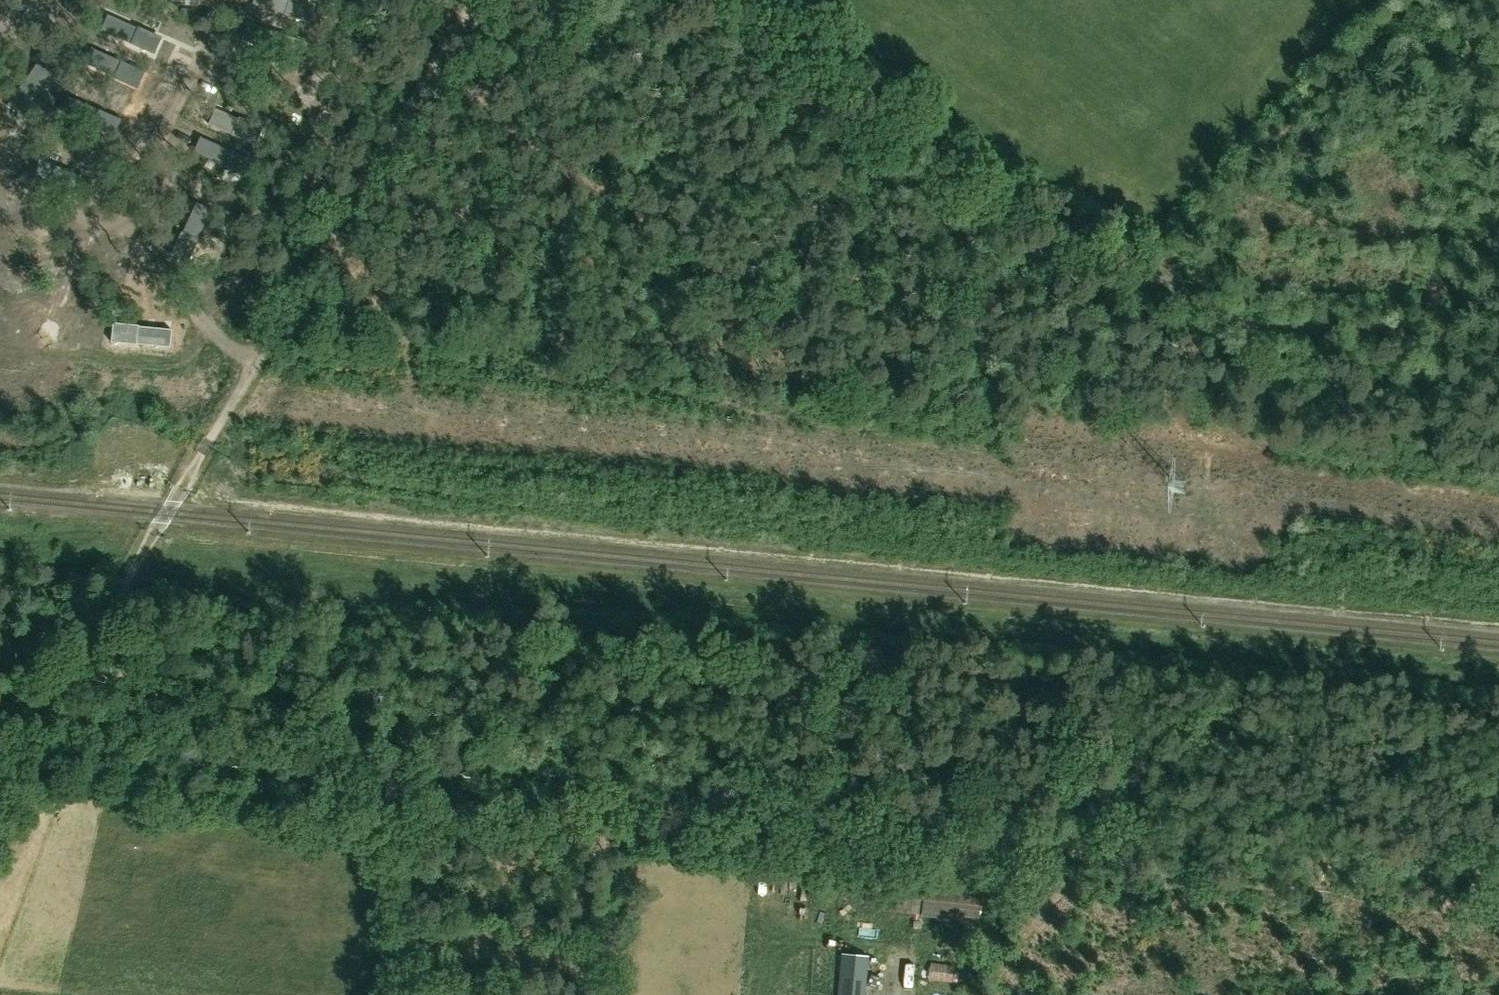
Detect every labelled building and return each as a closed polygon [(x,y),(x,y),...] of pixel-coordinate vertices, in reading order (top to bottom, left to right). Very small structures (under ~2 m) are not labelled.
[(924,884),(920,883),(885,881),(882,910),(920,914),(920,916),(977,921),(980,887),(924,882),(924,884)] [(867,955),(841,953),(838,994),(864,994),(867,955)]
